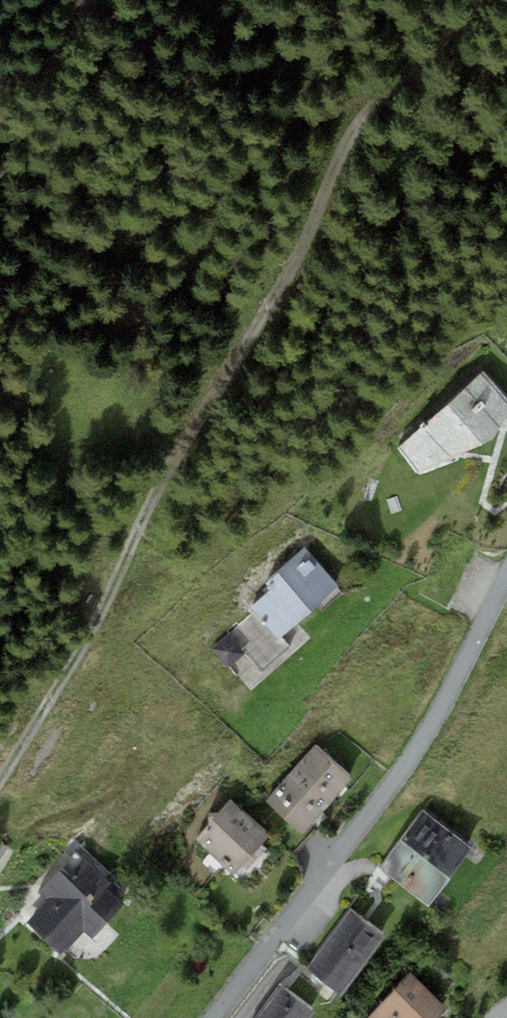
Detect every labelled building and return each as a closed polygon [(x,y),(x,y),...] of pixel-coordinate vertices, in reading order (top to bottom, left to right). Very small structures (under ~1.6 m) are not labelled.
[(399,446),(417,472),(494,438),(506,414),(506,400),(482,370),(399,446)] [(250,607),(277,637),(337,584),(304,547),(264,582),(270,589),(250,607)] [(229,667),(245,652),(228,633),(212,648),(229,667)] [(316,747),(267,800),(303,833),(351,779),(316,747)] [(231,800),(195,840),(233,874),(269,834),(231,800)] [(379,866),(427,904),(472,846),(424,808),(379,866)] [(91,937),(125,903),(75,855),(37,894),(47,903),(28,922),(60,953),(83,929),(91,937)] [(351,909),(307,967),(343,994),(387,936),(351,909)] [(369,1017),(439,1017),(444,1006),(412,972),(369,1017)] [(258,1017),(311,1017),(315,1012),(281,987),(258,1017)]
